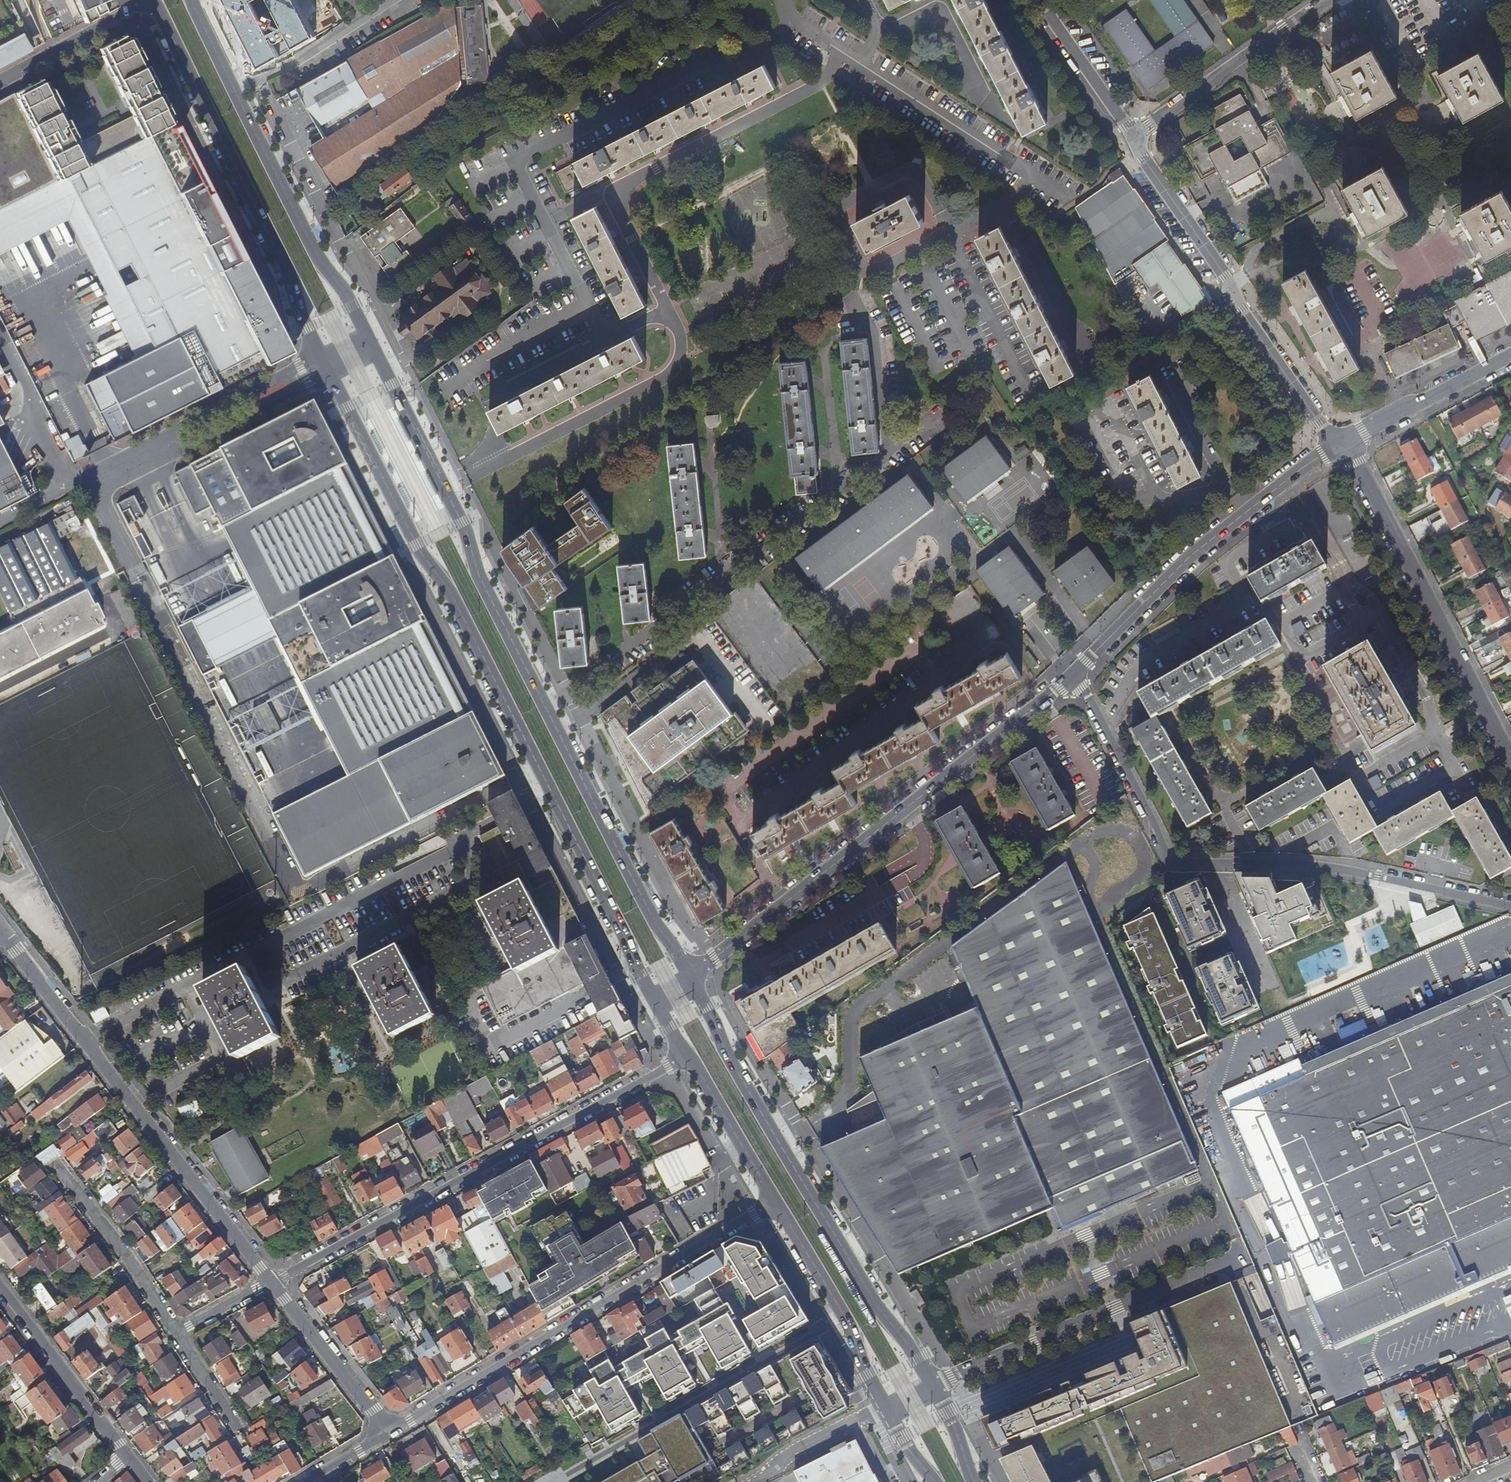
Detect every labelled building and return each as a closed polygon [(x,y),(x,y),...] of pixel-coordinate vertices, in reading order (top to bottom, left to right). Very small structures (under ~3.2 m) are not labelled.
[(86,19),(116,4),(114,0),(77,0),(86,19)] [(239,4),(244,1),(249,9),(258,3),(256,0),(237,0),(239,4)] [(291,50),(319,34),(300,0),(263,0),(291,50)] [(699,10),(691,0),(684,0),(693,14),(699,10)] [(892,9),(909,0),(888,0),(892,9)] [(966,19),(977,41),(978,43),(989,65),(990,66),(1025,134),(1046,123),(1039,107),(1040,106),(1028,83),(1027,83),(1012,54),(1013,53),(1001,30),(1000,31),(988,8),(989,7),(986,0),(956,0),(966,19)] [(1170,73),(1214,43),(1185,0),(1152,0),(1176,36),(1155,50),(1127,8),(1105,24),(1132,64),(1135,63),(1149,83),(1168,71),(1170,73)] [(304,96),(321,127),(369,99),(459,48),(455,8),(454,3),(291,94),(295,102),(299,99),(297,96),(302,93),(304,96)] [(482,6),(461,8),(468,84),(490,82),(482,6)] [(455,8),(459,48),(463,85),(468,84),(461,8),(455,8)] [(0,45),(0,63),(1,65),(25,53),(22,47),(27,44),(21,33),(0,45)] [(107,58),(105,59),(126,101),(127,100),(131,108),(130,109),(133,114),(144,137),(147,135),(173,122),(130,38),(116,46),(113,40),(101,46),(107,58)] [(336,185),(434,124),(444,110),(454,96),(463,85),(459,48),(369,99),(376,110),(313,150),(336,185)] [(1357,119),(1397,97),(1371,50),(1331,72),(1357,119)] [(1464,122),(1504,100),(1478,53),(1438,75),(1464,122)] [(1132,64),(1135,95),(1149,83),(1135,63),(1132,64)] [(776,89),(764,65),(574,163),(584,183),(585,185),(776,89)] [(1137,98),(1170,73),(1168,71),(1149,83),(1135,95),(1137,98)] [(15,92),(14,93),(58,181),(59,182),(66,179),(69,177),(90,166),(79,143),(78,142),(74,144),(69,134),(73,132),(45,76),(27,85),(28,87),(15,94),(15,92)] [(58,181),(14,93),(14,92),(0,99),(0,212),(58,181)] [(454,96),(444,110),(447,112),(457,99),(454,96)] [(1257,171),(1290,153),(1272,120),(1255,129),(1237,96),(1203,115),(1212,131),(1180,149),(1198,183),(1215,174),(1233,206),(1266,187),(1257,171)] [(84,102),(87,108),(95,104),(92,98),(84,102)] [(1271,112),(1265,102),(1263,103),(1269,114),(1271,112)] [(133,114),(79,143),(90,166),(138,140),(144,137),(133,114)] [(144,137),(69,177),(117,272),(131,265),(139,280),(125,287),(136,311),(120,319),(139,358),(86,385),(115,441),(286,355),(282,342),(287,339),(279,322),(274,325),(254,286),(259,283),(205,178),(202,179),(177,130),(180,129),(177,124),(175,125),(173,122),(147,135),(144,137)] [(555,173),(565,192),(584,183),(574,163),(555,173)] [(390,195),(418,173),(412,165),(383,186),(390,195)] [(1409,214),(1383,167),(1342,189),(1369,236),(1409,214)] [(1122,174),(1118,168),(1108,176),(1112,181),(1121,175),(1122,174)] [(1131,266),(1165,242),(1168,240),(1121,175),(1112,181),(1074,207),(1114,284),(1123,279),(1135,271),(1131,266)] [(1191,176),(1184,180),(1188,189),(1196,185),(1191,176)] [(70,213),(111,293),(108,295),(120,319),(136,311),(125,287),(117,272),(69,177),(66,179),(59,183),(58,181),(0,212),(0,250),(70,213)] [(1461,213),(1487,260),(1510,247),(1510,208),(1501,190),(1461,213)] [(856,221),(870,250),(924,222),(909,194),(886,205),(885,202),(877,206),(878,209),(856,221)] [(472,219),(455,196),(445,203),(462,226),(472,219)] [(406,252),(399,241),(396,240),(416,225),(404,208),(403,207),(370,230),(372,234),(368,237),(366,233),(360,237),(374,258),(377,256),(380,259),(381,261),(382,263),(385,266),(382,268),(392,282),(397,279),(401,276),(399,273),(401,271),(403,274),(418,264),(408,250),(406,252)] [(574,218),(624,317),(646,305),(596,207),(574,218)] [(396,240),(399,241),(418,227),(416,225),(396,240)] [(1045,369),(1053,383),(1075,372),(1055,334),(1053,335),(1042,312),(1043,311),(1032,288),(1030,289),(1018,265),(1020,264),(1000,226),(978,237),(986,252),(985,253),(997,276),(998,276),(1010,299),(1009,300),(1020,322),(1021,322),(1033,345),(1032,346),(1044,369),(1045,369)] [(1131,266),(1135,271),(1148,290),(1156,283),(1173,307),(1175,306),(1181,315),(1207,302),(1180,266),(1181,265),(1165,242),(1131,266)] [(1337,382),(1360,369),(1306,271),(1319,265),(1311,250),(1286,263),(1294,278),(1283,284),(1337,382)] [(417,338),(418,339),(451,314),(453,317),(459,313),(463,319),(480,306),(477,302),(490,292),(489,290),(492,288),(471,260),(468,262),(466,259),(453,268),(450,265),(433,277),(439,285),(414,304),(400,315),(400,316),(396,319),(396,323),(399,326),(398,328),(401,333),(405,337),(406,336),(409,340),(412,341),(417,338)] [(1451,329),(1467,321),(1477,339),(1510,323),(1510,271),(1457,301),(1458,304),(1442,312),(1448,324),(1450,326),(1451,329)] [(259,283),(254,286),(274,325),(279,322),(259,283)] [(1395,377),(1397,376),(1388,359),(1450,326),(1448,324),(1385,355),(1395,377)] [(1451,329),(1450,326),(1388,359),(1397,376),(1459,347),(1451,329)] [(489,410),(501,432),(645,359),(633,336),(489,410)] [(853,453),(879,451),(866,338),(840,341),(853,453)] [(287,339),(282,342),(286,355),(294,351),(287,339)] [(796,495),(817,493),(815,473),(818,473),(805,360),(779,363),(791,476),(794,476),(796,495)] [(1179,485),(1201,474),(1182,436),(1181,436),(1169,412),(1150,374),(1128,385),(1135,400),(1134,401),(1146,425),(1147,425),(1159,447),(1158,448),(1170,471),(1171,470),(1179,485)] [(1457,439),(1501,415),(1491,398),(1448,422),(1457,439)] [(703,399),(695,399),(697,416),(705,415),(703,399)] [(506,777),(507,776),(417,601),(414,602),(412,597),(415,596),(403,573),(403,572),(400,573),(392,559),(395,558),(325,421),(322,422),(313,403),(174,474),(195,516),(211,508),(253,590),(275,637),(349,777),(274,815),(306,878),(506,777)] [(1010,470),(985,438),(942,471),(968,504),(1010,470)] [(14,502),(29,495),(26,488),(23,489),(17,476),(19,475),(0,439),(0,475),(14,502)] [(1433,473),(1416,440),(1399,449),(1416,481),(1433,473)] [(681,558),(707,556),(695,442),(668,445),(681,558)] [(70,452),(75,462),(90,454),(86,444),(70,452)] [(1495,474),(1510,483),(1510,447),(1495,474)] [(17,476),(23,489),(26,488),(35,483),(35,482),(34,480),(34,479),(33,478),(33,476),(33,475),(32,473),(32,471),(32,470),(33,469),(19,475),(17,476)] [(14,502),(0,475),(0,509),(14,502)] [(820,590),(934,509),(910,476),(797,557),(820,590)] [(630,536),(592,481),(511,542),(527,563),(549,547),(549,542),(550,541),(565,561),(560,565),(559,569),(562,573),(562,577),(565,581),(630,536)] [(1467,521),(1446,482),(1429,490),(1450,531),(1467,521)] [(1504,494),(1495,509),(1510,518),(1510,498),(1504,494)] [(133,522),(143,517),(132,496),(122,500),(133,522)] [(74,516),(64,522),(69,532),(79,526),(74,516)] [(48,522),(0,547),(0,596),(14,624),(0,632),(0,678),(104,625),(100,618),(103,617),(96,603),(93,605),(79,577),(77,578),(48,522)] [(143,559),(150,555),(139,534),(132,538),(143,559)] [(1484,571),(1467,537),(1450,546),(1467,579),(1484,571)] [(1326,568),(1312,543),(1300,550),(1298,548),(1291,552),(1292,555),(1268,569),(1266,566),(1259,570),(1260,573),(1248,580),(1262,605),(1326,568)] [(976,570),(1011,618),(1044,593),(1009,546),(976,570)] [(1082,606),(1114,582),(1087,546),(1054,570),(1082,606)] [(619,566),(625,622),(651,620),(645,563),(619,566)] [(757,577),(717,604),(764,673),(769,670),(771,673),(776,669),(782,678),(813,658),(757,577)] [(1507,617),(1490,584),(1474,592),(1491,626),(1507,617)] [(159,591),(164,600),(168,598),(167,596),(169,594),(166,588),(159,591)] [(123,589),(112,595),(125,622),(136,616),(123,589)] [(199,675),(275,637),(253,590),(175,627),(199,675)] [(556,610),(563,666),(589,664),(583,607),(556,610)] [(1151,720),(1156,717),(1280,647),(1266,622),(1254,629),(1252,626),(1245,630),(1246,633),(1222,647),(1221,644),(1213,648),(1214,651),(1190,666),(1188,663),(1180,667),(1182,670),(1158,684),(1156,681),(1149,686),(1150,688),(1138,695),(1151,720)] [(1498,639),(1510,664),(1510,633),(1498,639)] [(1402,710),(1367,649),(1327,672),(1370,747),(1373,752),(1413,729),(1406,717),(1409,715),(1405,709),(1402,710)] [(768,856),(768,855),(793,841),(829,820),(856,804),(856,805),(857,805),(850,792),(875,777),(912,756),(939,741),(932,728),(957,714),(994,692),(1020,677),(1021,678),(1022,677),(1007,652),(1006,652),(1007,653),(989,663),(987,660),(979,665),(981,668),(945,689),(943,686),(935,691),(937,693),(918,704),(918,703),(917,704),(925,717),(907,727),(905,724),(897,728),(899,732),(863,752),(861,750),(853,754),(854,757),(837,767),(836,766),(835,767),(843,780),(825,790),(823,787),(815,792),(817,795),(781,816),(779,813),(771,817),(772,820),(754,831),(754,830),(753,831),(760,844),(757,846),(761,853),(764,851),(767,857),(768,856)] [(608,727),(647,804),(745,732),(693,660),(664,681),(648,693),(642,684),(632,691),(639,700),(633,704),(627,695),(601,714),(610,726),(608,727)] [(214,682),(207,685),(210,691),(217,688),(214,682)] [(256,708),(269,736),(284,728),(270,701),(256,708)] [(1163,730),(1156,717),(1151,720),(1131,731),(1187,828),(1212,814),(1205,802),(1207,800),(1205,796),(1203,793),(1200,794),(1186,770),(1189,768),(1187,764),(1184,761),(1182,762),(1168,738),(1170,736),(1168,732),(1166,728),(1163,730)] [(237,726),(230,729),(238,746),(246,742),(237,726)] [(1037,749),(1010,764),(1049,831),(1075,816),(1037,749)] [(1321,796),(1326,794),(1312,769),(1299,777),(1298,774),(1294,776),(1290,778),(1292,781),(1268,795),(1266,792),(1263,794),(1259,796),(1260,799),(1246,808),(1260,832),(1321,796)] [(258,785),(264,782),(261,776),(255,779),(256,781),(258,785)] [(1326,794),(1321,796),(1328,808),(1348,845),(1362,837),(1371,832),(1376,829),(1349,781),(1326,794)] [(600,1015),(609,1010),(612,1008),(616,1006),(621,1003),(611,983),(522,807),(515,792),(489,806),(496,820),(500,827),(481,837),(489,853),(483,856),(502,893),(481,904),(514,967),(480,985),(502,1026),(584,984),(590,995),(600,1015)] [(1371,832),(1386,856),(1453,817),(1450,812),(1439,793),(1426,800),(1425,797),(1421,799),(1417,802),(1419,804),(1394,818),(1393,816),(1389,818),(1385,820),(1387,823),(1376,829),(1371,832)] [(1453,817),(1489,880),(1510,868),(1510,862),(1505,851),(1507,850),(1503,842),(1501,843),(1487,819),(1489,817),(1485,810),(1482,811),(1475,798),(1450,812),(1453,817)] [(961,807),(935,823),(975,889),(1001,874),(961,807)] [(701,923),(726,909),(715,890),(718,888),(713,881),(710,882),(707,876),(710,873),(696,850),(693,851),(689,846),(693,844),(687,835),(684,837),(675,820),(675,819),(675,818),(649,832),(650,833),(651,833),(688,900),(701,923)] [(1206,883),(1201,872),(1167,897),(1189,948),(1227,932),(1220,917),(1206,883)] [(1251,879),(1237,879),(1270,953),(1289,944),(1297,941),(1290,927),(1313,916),(1311,911),(1313,910),(1304,890),(1313,886),(1312,883),(1314,882),(1312,878),(1300,878),(1300,883),(1301,886),(1278,896),(1273,883),(1273,873),(1251,873),(1251,879)] [(1414,925),(1412,926),(1421,946),(1462,928),(1453,907),(1447,911),(1427,919),(1421,904),(1409,902),(1414,925)] [(1154,914),(1151,908),(1129,924),(1130,925),(1126,927),(1132,941),(1128,942),(1131,950),(1135,948),(1152,986),(1149,987),(1152,993),(1155,992),(1169,1025),(1167,1026),(1170,1034),(1172,1032),(1179,1048),(1209,1035),(1173,955),(1169,957),(1163,944),(1168,942),(1155,914),(1154,914)] [(869,932),(868,930),(860,935),(861,936),(856,939),(856,938),(848,942),(848,943),(836,950),(835,949),(827,954),(828,955),(824,957),(823,956),(814,961),(815,962),(802,969),(802,968),(794,973),(794,974),(790,976),(789,975),(781,980),(781,981),(776,984),(761,993),(758,988),(734,1002),(766,1059),(770,1056),(788,1043),(802,1033),(790,1011),(896,951),(881,924),(869,932)] [(1173,955),(1168,942),(1163,944),(1169,957),(1173,955)] [(435,1014),(399,946),(357,968),(393,1036),(435,1014)] [(1260,1006),(1236,953),(1198,969),(1222,1023),(1260,1006)] [(244,968),(202,990),(238,1058),(280,1036),(244,968)] [(1224,1092),(1260,1175),(1315,1304),(1331,1339),(1340,1342),(1510,1268),(1510,974),(1302,1066),(1299,1060),(1224,1092)] [(761,993),(776,984),(773,979),(758,988),(761,993)] [(7,1033),(25,1020),(10,999),(9,998),(0,1005),(0,1024),(7,1033)] [(92,1010),(97,1021),(110,1015),(105,1004),(92,1010)] [(616,1006),(600,1015),(596,1017),(603,1028),(611,1024),(620,1040),(630,1035),(637,1031),(633,1023),(627,1026),(616,1006)] [(581,1012),(586,1022),(591,1019),(586,1009),(581,1012)] [(583,1045),(605,1033),(603,1028),(596,1017),(591,1019),(586,1022),(574,1029),(579,1037),(583,1045)] [(17,1064),(45,1043),(27,1019),(25,1020),(7,1033),(3,1037),(10,1047),(4,1052),(18,1069),(20,1068),(17,1064)] [(627,1076),(644,1066),(637,1053),(639,1052),(630,1036),(611,1046),(627,1076)] [(57,1047),(50,1039),(45,1043),(17,1064),(20,1068),(18,1069),(4,1052),(10,1047),(3,1037),(0,1039),(0,1067),(11,1082),(57,1047)] [(578,1057),(587,1052),(583,1045),(579,1037),(569,1042),(578,1057)] [(570,1100),(581,1094),(570,1073),(552,1041),(541,1047),(570,1100)] [(564,1041),(557,1044),(561,1052),(568,1049),(564,1041)] [(806,1067),(788,1043),(770,1056),(799,1095),(817,1082),(810,1074),(811,1073),(812,1071),(808,1067),(806,1067)] [(64,1057),(57,1047),(11,1082),(0,1090),(0,1106),(64,1057)] [(559,1105),(570,1100),(541,1047),(530,1053),(559,1105)] [(602,1080),(619,1071),(608,1052),(591,1061),(602,1080)] [(581,1094),(600,1083),(591,1068),(578,1075),(575,1070),(570,1073),(581,1094)] [(59,1105),(92,1080),(86,1072),(53,1097),(59,1105)] [(486,1076),(465,1088),(471,1099),(475,1109),(481,1106),(476,1096),(492,1088),(486,1076)] [(471,1099),(465,1088),(443,1100),(448,1110),(454,1120),(457,1127),(466,1122),(468,1126),(474,1122),(477,1127),(483,1123),(475,1109),(471,1099)] [(537,1117),(555,1108),(544,1088),(532,1095),(530,1092),(525,1095),(534,1111),(537,1117)] [(40,1107),(44,1104),(33,1090),(30,1093),(40,1107)] [(90,1119),(107,1107),(98,1094),(81,1107),(58,1125),(63,1132),(74,1124),(77,1128),(82,1124),(90,1119)] [(513,1095),(500,1102),(503,1106),(506,1112),(515,1129),(525,1123),(522,1117),(534,1111),(525,1095),(525,1094),(516,1099),(513,1095)] [(199,1097),(199,1096),(198,1096),(175,1108),(174,1109),(174,1110),(176,1109),(185,1127),(183,1127),(183,1128),(185,1127),(208,1115),(209,1115),(209,1114),(208,1115),(199,1097)] [(425,1110),(430,1120),(433,1124),(434,1126),(437,1133),(447,1128),(445,1125),(440,1115),(448,1110),(443,1100),(425,1110)] [(37,1120),(53,1107),(48,1101),(44,1104),(40,1107),(32,1113),(37,1120)] [(26,1116),(17,1103),(4,1113),(10,1121),(6,1124),(0,1117),(0,1137),(3,1135),(14,1127),(13,1126),(26,1116)] [(636,1142),(656,1131),(642,1105),(628,1113),(622,1116),(631,1132),(636,1142)] [(109,1110),(93,1122),(97,1128),(113,1115),(109,1110)] [(448,1110),(440,1115),(445,1125),(454,1120),(448,1110)] [(622,1116),(614,1120),(623,1136),(631,1132),(622,1116)] [(494,1142),(510,1133),(502,1119),(488,1127),(486,1122),(483,1123),(494,1142)] [(613,1142),(623,1136),(614,1120),(600,1127),(609,1144),(613,1142)] [(6,1139),(24,1124),(22,1121),(14,1127),(3,1135),(6,1139)] [(102,1144),(117,1133),(108,1121),(93,1132),(99,1140),(102,1144)] [(473,1156),(482,1151),(471,1130),(468,1126),(466,1122),(457,1127),(473,1156)] [(599,1178),(621,1166),(613,1151),(609,1144),(600,1127),(598,1123),(576,1135),(599,1178)] [(42,1162),(45,1167),(61,1155),(65,1152),(90,1134),(82,1124),(77,1128),(70,1133),(71,1135),(59,1143),(63,1148),(62,1150),(61,1151),(56,1144),(37,1157),(41,1161),(42,1162)] [(381,1145),(403,1133),(399,1124),(377,1136),(381,1145)] [(425,1160),(446,1148),(438,1133),(437,1133),(434,1126),(433,1124),(411,1136),(425,1160)] [(689,1124),(650,1145),(657,1159),(700,1140),(689,1124)] [(239,1195),(268,1180),(270,1179),(269,1178),(268,1179),(239,1126),(238,1127),(239,1128),(212,1143),(211,1142),(210,1142),(235,1186),(229,1190),(234,1199),(239,1195)] [(140,1144),(129,1130),(113,1142),(124,1156),(140,1144)] [(83,1155),(89,1151),(93,1144),(99,1140),(93,1132),(90,1134),(65,1152),(61,1155),(64,1159),(68,1156),(73,1163),(75,1161),(78,1165),(86,1159),(83,1155)] [(360,1157),(381,1145),(377,1136),(355,1148),(360,1157)] [(558,1206),(594,1187),(583,1166),(569,1174),(559,1155),(569,1149),(563,1138),(530,1156),(548,1188),(558,1206)] [(657,1159),(655,1160),(668,1188),(713,1166),(701,1141),(700,1140),(657,1159)] [(389,1158),(400,1152),(397,1148),(391,1151),(386,1144),(381,1145),(389,1158)] [(617,1149),(613,1151),(621,1166),(626,1175),(634,1170),(622,1147),(617,1149)] [(142,1177),(154,1167),(147,1157),(149,1155),(147,1152),(145,1154),(140,1148),(127,1158),(131,1164),(126,1168),(131,1174),(136,1170),(142,1177)] [(406,1189),(421,1181),(415,1169),(410,1172),(408,1170),(411,1168),(405,1159),(404,1160),(400,1152),(389,1158),(390,1161),(394,1169),(406,1189)] [(339,1156),(333,1160),(339,1171),(345,1168),(339,1156)] [(127,1177),(131,1174),(126,1168),(131,1164),(127,1158),(118,1165),(121,1169),(127,1177)] [(28,1170),(36,1164),(33,1160),(23,1167),(25,1170),(27,1168),(28,1170)] [(96,1160),(82,1171),(89,1180),(103,1169),(96,1160)] [(333,1160),(311,1172),(314,1178),(326,1171),(326,1170),(329,1168),(333,1176),(340,1173),(339,1171),(333,1160)] [(548,1188),(533,1160),(514,1170),(515,1171),(479,1191),(495,1221),(510,1213),(512,1217),(530,1207),(528,1204),(537,1199),(535,1195),(548,1188)] [(114,1175),(121,1169),(118,1165),(115,1161),(107,1167),(114,1175)] [(38,1183),(47,1177),(36,1164),(28,1170),(27,1168),(25,1170),(20,1173),(23,1177),(24,1176),(29,1184),(34,1184),(37,1182),(38,1183)] [(371,1180),(372,1180),(367,1170),(354,1177),(359,1186),(354,1189),(363,1204),(371,1200),(372,1201),(378,1198),(377,1196),(379,1195),(371,1180)] [(642,1186),(637,1175),(615,1188),(627,1210),(646,1199),(640,1187),(642,1186)] [(331,1209),(342,1203),(328,1176),(317,1182),(331,1209)] [(386,1206),(405,1196),(396,1178),(391,1180),(389,1177),(387,1179),(389,1182),(380,1186),(377,1181),(374,1183),(386,1206)] [(63,1197),(64,1197),(49,1178),(35,1188),(37,1190),(45,1201),(36,1207),(40,1213),(45,1209),(63,1197)] [(128,1200),(139,1192),(133,1185),(123,1193),(128,1200)] [(148,1203),(163,1191),(158,1185),(143,1197),(148,1203)] [(164,1212),(183,1197),(174,1185),(159,1197),(165,1205),(161,1208),(164,1212)] [(27,1198),(37,1190),(35,1188),(25,1195),(27,1198)] [(108,1205),(119,1196),(115,1190),(104,1199),(108,1205)] [(498,1262),(512,1254),(495,1221),(479,1191),(478,1190),(464,1198),(470,1209),(476,1206),(477,1208),(457,1219),(463,1229),(485,1269),(498,1262)] [(79,1221),(80,1221),(63,1197),(45,1209),(63,1233),(72,1227),(79,1221)] [(161,1208),(165,1205),(159,1197),(154,1200),(160,1208),(161,1208)] [(123,1224),(138,1212),(128,1200),(121,1205),(122,1207),(114,1212),(123,1224)] [(191,1234),(204,1223),(189,1204),(175,1215),(191,1234)] [(260,1223),(275,1215),(273,1211),(267,1215),(262,1204),(247,1212),(254,1226),(260,1223)] [(629,1234),(663,1217),(656,1205),(623,1221),(625,1226),(629,1234)] [(450,1244),(460,1238),(457,1233),(463,1229),(457,1219),(450,1206),(427,1218),(433,1229),(441,1242),(447,1238),(450,1244)] [(164,1224),(171,1218),(174,1216),(170,1210),(159,1218),(164,1224)] [(8,1224),(0,1212),(0,1220),(5,1227),(8,1224)] [(547,1220),(534,1227),(539,1236),(537,1237),(542,1244),(544,1243),(553,1258),(557,1256),(561,1261),(554,1265),(556,1268),(541,1277),(544,1283),(532,1290),(535,1295),(540,1304),(546,1316),(549,1322),(573,1308),(577,1305),(571,1296),(591,1285),(591,1284),(628,1262),(626,1258),(638,1250),(630,1236),(629,1234),(625,1226),(613,1234),(611,1232),(602,1238),(601,1237),(583,1248),(580,1242),(583,1240),(575,1225),(576,1224),(569,1212),(557,1220),(555,1216),(548,1220),(547,1220)] [(271,1235),(286,1227),(283,1221),(280,1222),(276,1214),(275,1215),(260,1223),(265,1232),(268,1230),(271,1235)] [(320,1241),(338,1232),(329,1214),(311,1224),(320,1241)] [(139,1243),(148,1236),(143,1230),(148,1226),(141,1217),(127,1228),(139,1243)] [(178,1244),(185,1238),(171,1218),(164,1224),(178,1244)] [(430,1275),(435,1272),(422,1249),(434,1243),(429,1234),(431,1233),(430,1231),(433,1229),(427,1218),(401,1232),(411,1250),(416,1259),(423,1272),(426,1277),(430,1275)] [(11,1234),(5,1227),(0,1220),(0,1242),(11,1234)] [(59,1271),(91,1247),(85,1239),(90,1236),(79,1221),(72,1227),(63,1233),(62,1234),(72,1247),(58,1257),(48,1244),(44,1247),(42,1248),(46,1253),(59,1271)] [(198,1249),(214,1237),(204,1223),(191,1234),(188,1236),(198,1249)] [(168,1250),(178,1244),(164,1224),(148,1236),(139,1243),(134,1247),(136,1250),(141,1246),(151,1259),(160,1251),(150,1239),(152,1238),(156,1235),(168,1250)] [(387,1258),(402,1250),(392,1231),(377,1239),(387,1258)] [(27,1259),(11,1234),(0,1242),(0,1253),(12,1270),(14,1268),(27,1259)] [(645,1264),(655,1258),(644,1238),(641,1240),(639,1236),(634,1238),(633,1235),(630,1236),(638,1250),(645,1264)] [(212,1258),(228,1246),(228,1245),(221,1237),(190,1261),(194,1267),(210,1255),(212,1258)] [(679,1273),(662,1283),(663,1284),(672,1300),(734,1263),(735,1265),(732,1266),(744,1285),(747,1284),(763,1311),(745,1322),(756,1340),(766,1346),(809,1320),(800,1306),(763,1244),(739,1237),(731,1242),(711,1254),(679,1273)] [(65,1279),(84,1265),(95,1280),(113,1268),(96,1244),(91,1247),(59,1271),(65,1279)] [(445,1271),(454,1266),(444,1249),(436,1253),(445,1271)] [(423,1272),(416,1259),(411,1250),(406,1253),(411,1262),(410,1263),(416,1275),(423,1272)] [(48,1279),(59,1271),(46,1253),(41,1257),(37,1252),(27,1259),(14,1268),(21,1277),(38,1265),(48,1279)] [(239,1288),(250,1283),(250,1281),(245,1275),(244,1276),(241,1279),(233,1267),(241,1261),(235,1254),(219,1266),(226,1275),(228,1273),(239,1288)] [(504,1272),(518,1264),(514,1256),(512,1254),(498,1262),(504,1272)] [(491,1279),(504,1272),(498,1262),(485,1269),(491,1279)] [(211,1273),(213,1272),(209,1266),(198,1273),(203,1279),(211,1273)] [(384,1292),(392,1288),(395,1294),(404,1290),(392,1268),(370,1280),(372,1284),(382,1302),(388,1298),(384,1292)] [(1336,1350),(1510,1274),(1510,1277),(1510,1268),(1340,1342),(1331,1339),(1336,1350)] [(184,1281),(178,1272),(164,1281),(175,1296),(185,1289),(184,1287),(181,1288),(179,1284),(184,1281)] [(501,1299),(515,1291),(504,1272),(491,1279),(501,1299)] [(225,1277),(223,1278),(221,1274),(214,1278),(211,1273),(203,1279),(205,1283),(211,1290),(215,1296),(230,1287),(225,1277)] [(319,1307),(339,1296),(352,1289),(345,1275),(334,1281),(336,1285),(322,1293),(318,1286),(308,1291),(304,1282),(299,1289),(303,1294),(315,1309),(319,1307)] [(199,1294),(207,1289),(208,1291),(208,1292),(211,1290),(205,1283),(203,1279),(177,1296),(182,1305),(192,1298),(193,1301),(200,1296),(199,1294)] [(1070,1381),(1018,1403),(1021,1409),(1012,1413),(1009,1407),(981,1419),(997,1451),(1000,1449),(1005,1457),(1001,1459),(1013,1481),(1152,1481),(1291,1427),(1231,1282),(1130,1324),(1143,1355),(1139,1357),(1138,1353),(1085,1375),(1088,1381),(1072,1387),(1070,1381)] [(49,1313),(59,1306),(42,1283),(32,1290),(49,1313)] [(350,1306),(369,1296),(374,1306),(378,1304),(382,1302),(372,1284),(346,1299),(350,1306)] [(672,1300),(663,1284),(655,1289),(666,1306),(663,1308),(645,1319),(650,1326),(661,1320),(678,1310),(672,1300)] [(124,1324),(143,1312),(126,1287),(108,1300),(114,1309),(108,1313),(112,1319),(118,1315),(124,1324)] [(562,1398),(574,1419),(598,1406),(613,1432),(642,1416),(627,1389),(653,1374),(668,1401),(697,1385),(682,1358),(708,1343),(723,1369),(752,1353),(731,1317),(735,1315),(729,1304),(725,1306),(715,1289),(695,1300),(700,1309),(701,1309),(705,1317),(671,1337),(661,1320),(650,1326),(646,1328),(640,1331),(646,1340),(651,1348),(615,1368),(606,1352),(588,1362),(586,1363),(591,1372),(596,1379),(562,1398)] [(398,1303),(409,1298),(404,1290),(395,1294),(393,1296),(398,1303)] [(916,1290),(910,1293),(918,1307),(923,1304),(916,1290)] [(454,1316),(471,1306),(462,1293),(450,1300),(445,1291),(441,1293),(454,1316)] [(48,1314),(54,1323),(66,1315),(71,1311),(74,1308),(75,1306),(82,1301),(76,1293),(69,1298),(69,1299),(59,1306),(49,1313),(48,1314)] [(77,1313),(81,1319),(89,1313),(94,1310),(105,1302),(100,1296),(77,1313)] [(176,1312),(184,1307),(182,1305),(177,1296),(169,1301),(176,1312)] [(321,1318),(344,1305),(339,1296),(319,1307),(323,1312),(319,1315),(321,1318)] [(399,1330),(406,1327),(401,1319),(399,1316),(400,1315),(396,1308),(393,1309),(387,1299),(382,1302),(387,1311),(394,1323),(395,1323),(399,1330)] [(508,1311),(511,1310),(505,1299),(502,1301),(507,1309),(508,1311)] [(384,1313),(387,1311),(382,1302),(378,1304),(384,1313)] [(644,1316),(635,1302),(620,1312),(634,1335),(640,1331),(646,1328),(640,1319),(644,1316)] [(536,1330),(549,1322),(546,1316),(540,1304),(526,1312),(536,1330)] [(266,1305),(247,1314),(257,1333),(275,1322),(266,1305)] [(71,1311),(66,1315),(73,1325),(81,1319),(77,1313),(74,1308),(71,1311)] [(499,1351),(522,1337),(513,1320),(508,1311),(507,1309),(498,1314),(504,1325),(495,1331),(497,1335),(492,1339),(499,1351)] [(620,1312),(619,1309),(607,1316),(616,1331),(623,1342),(634,1335),(620,1312)] [(105,1336),(111,1333),(116,1330),(113,1325),(108,1329),(94,1310),(89,1313),(97,1324),(105,1336)] [(522,1337),(536,1330),(526,1312),(513,1320),(522,1337)] [(73,1342),(97,1324),(89,1313),(81,1319),(73,1325),(56,1337),(66,1351),(75,1345),(73,1342)] [(156,1329),(146,1313),(130,1324),(140,1339),(156,1329)] [(463,1330),(468,1327),(461,1315),(456,1319),(462,1329),(463,1330)] [(336,1326),(346,1344),(347,1343),(349,1348),(360,1342),(357,1338),(365,1333),(356,1316),(336,1326)] [(608,1351),(593,1325),(573,1337),(578,1345),(573,1348),(576,1352),(581,1350),(588,1362),(606,1352),(608,1351)] [(449,1364),(474,1349),(463,1330),(462,1329),(437,1345),(449,1364)] [(241,1348),(248,1343),(239,1331),(232,1336),(241,1348)] [(615,1346),(623,1342),(616,1331),(609,1335),(615,1346)] [(120,1357),(126,1353),(111,1333),(105,1336),(111,1344),(120,1357)] [(152,1364),(166,1355),(158,1344),(162,1341),(157,1333),(140,1344),(152,1364)] [(444,1374),(452,1369),(449,1364),(437,1345),(430,1333),(424,1336),(428,1343),(423,1346),(426,1350),(431,1359),(435,1357),(444,1374)] [(21,1351),(10,1335),(0,1342),(0,1366),(21,1351)] [(102,1350),(111,1344),(105,1336),(97,1343),(102,1350)] [(295,1362),(310,1351),(299,1337),(284,1348),(295,1362)] [(371,1364),(383,1358),(376,1347),(375,1347),(369,1337),(360,1342),(349,1348),(346,1349),(354,1359),(363,1354),(365,1357),(366,1356),(371,1364)] [(216,1365),(233,1354),(222,1338),(206,1349),(216,1365)] [(717,1464),(723,1476),(849,1407),(847,1404),(844,1399),(854,1394),(820,1339),(687,1413),(694,1425),(708,1418),(717,1434),(732,1426),(723,1410),(736,1403),(745,1419),(760,1411),(751,1395),(765,1388),(773,1404),(789,1395),(788,1394),(802,1388),(814,1411),(801,1418),(794,1405),(786,1410),(788,1413),(781,1417),(787,1427),(773,1434),(766,1421),(758,1425),(759,1428),(753,1432),(758,1442),(745,1449),(738,1436),(729,1441),(731,1444),(724,1447),(730,1457),(717,1464)] [(1507,1341),(1484,1350),(1486,1355),(1509,1345),(1507,1341)] [(408,1362),(416,1358),(408,1345),(400,1349),(408,1362)] [(443,1385),(446,1384),(431,1359),(426,1350),(423,1346),(418,1349),(420,1354),(419,1354),(421,1357),(419,1358),(421,1361),(423,1360),(436,1382),(439,1380),(443,1385)] [(5,1369),(13,1380),(34,1364),(24,1349),(21,1351),(0,1366),(0,1373),(5,1369)] [(1484,1350),(1472,1355),(1474,1361),(1483,1357),(1486,1356),(1484,1350)] [(90,1379),(100,1372),(102,1370),(89,1352),(76,1363),(89,1380),(90,1379)] [(168,1386),(185,1375),(171,1354),(155,1365),(168,1386)] [(1474,1361),(1472,1355),(1465,1358),(1468,1364),(1469,1364),(1471,1371),(1486,1365),(1483,1357),(1474,1361)] [(229,1386),(238,1380),(234,1374),(238,1371),(230,1359),(217,1367),(229,1386)] [(1497,1365),(1505,1383),(1510,1380),(1510,1359),(1497,1365)] [(121,1387),(134,1378),(122,1360),(109,1369),(108,1370),(110,1372),(112,1375),(116,1380),(121,1387)] [(304,1389),(318,1378),(306,1363),(292,1374),(304,1389)] [(13,1403),(42,1382),(46,1379),(34,1364),(13,1380),(20,1390),(9,1397),(13,1403)] [(551,1384),(539,1365),(531,1371),(534,1375),(530,1378),(529,1376),(521,1382),(529,1395),(541,1386),(547,1395),(555,1390),(551,1384)] [(104,1376),(110,1372),(108,1370),(109,1369),(107,1367),(102,1370),(100,1372),(104,1376)] [(283,1380),(290,1375),(286,1370),(274,1379),(278,1385),(283,1380)] [(94,1384),(104,1376),(100,1372),(90,1379),(94,1384)] [(426,1387),(417,1373),(401,1382),(403,1386),(405,1384),(413,1396),(426,1387)] [(1435,1395),(1426,1373),(1421,1375),(1425,1385),(1414,1389),(1424,1412),(1430,1409),(1427,1403),(1426,1399),(1435,1395)] [(148,1399),(153,1396),(139,1375),(134,1378),(142,1389),(148,1399)] [(176,1404),(195,1391),(185,1375),(168,1386),(166,1387),(176,1404)] [(1450,1376),(1435,1383),(1441,1399),(1456,1392),(1450,1376)] [(269,1391),(261,1378),(242,1391),(250,1403),(261,1395),(269,1391)] [(1395,1385),(1399,1394),(1414,1388),(1413,1385),(1411,1379),(1395,1385)] [(282,1391),(288,1387),(283,1380),(278,1385),(282,1391)] [(314,1400),(337,1386),(332,1380),(309,1393),(314,1400)] [(504,1381),(489,1390),(491,1392),(504,1412),(505,1413),(507,1411),(503,1405),(515,1397),(504,1381)] [(59,1417),(65,1412),(42,1382),(13,1403),(17,1408),(23,1417),(26,1415),(22,1411),(31,1404),(47,1425),(59,1417)] [(1399,1394),(1395,1385),(1380,1392),(1386,1406),(1401,1400),(1399,1394)] [(127,1397),(121,1388),(108,1397),(103,1400),(109,1408),(114,1405),(115,1406),(127,1397)] [(142,1403),(148,1399),(142,1389),(135,1394),(142,1403)] [(392,1408),(402,1410),(411,1404),(399,1389),(384,1398),(392,1408)] [(291,1404),(302,1398),(298,1392),(287,1398),(291,1404)] [(491,1392),(473,1403),(482,1417),(484,1419),(486,1422),(504,1412),(491,1392)] [(1380,1392),(1364,1398),(1366,1402),(1370,1412),(1370,1413),(1386,1406),(1380,1392)] [(151,1403),(160,1397),(157,1393),(153,1396),(148,1399),(151,1403)] [(292,1413),(314,1400),(309,1393),(302,1398),(291,1404),(288,1406),(292,1413)] [(264,1400),(261,1395),(250,1403),(253,1407),(264,1400)] [(209,1415),(199,1399),(183,1409),(194,1427),(211,1416),(212,1418),(213,1417),(214,1416),(212,1413),(209,1415)] [(471,1400),(450,1413),(460,1430),(461,1432),(469,1428),(467,1425),(482,1417),(473,1403),(471,1400)] [(533,1400),(528,1403),(536,1415),(541,1411),(533,1400)] [(528,1403),(527,1401),(516,1408),(526,1422),(528,1420),(536,1415),(528,1403)] [(17,1408),(13,1403),(5,1409),(8,1412),(10,1410),(11,1412),(17,1408)] [(163,1419),(173,1412),(169,1406),(158,1413),(163,1419)] [(131,1433),(146,1422),(143,1418),(149,1413),(145,1408),(139,1412),(136,1408),(121,1419),(131,1433)] [(65,1412),(59,1417),(60,1418),(53,1423),(59,1431),(66,1426),(68,1429),(76,1423),(69,1413),(71,1411),(70,1409),(65,1412)] [(315,1447),(334,1436),(325,1419),(321,1421),(315,1410),(305,1416),(311,1427),(305,1431),(315,1447)] [(79,1421),(71,1411),(69,1413),(76,1423),(79,1421)] [(460,1430),(450,1413),(439,1420),(450,1439),(461,1432),(460,1430)] [(639,1462),(651,1481),(675,1481),(714,1459),(694,1425),(687,1413),(639,1441),(646,1452),(648,1457),(639,1462)] [(542,1425),(536,1415),(528,1420),(534,1430),(542,1425)] [(334,1436),(339,1433),(329,1416),(325,1419),(334,1436)] [(1493,1424),(1494,1426),(1502,1444),(1510,1441),(1510,1416),(1493,1424)] [(194,1462),(207,1454),(203,1448),(192,1454),(189,1450),(188,1451),(185,1446),(206,1432),(214,1445),(223,1439),(217,1429),(219,1427),(213,1417),(212,1418),(187,1434),(177,1440),(182,1448),(193,1463),(194,1462)] [(1326,1444),(1328,1451),(1342,1445),(1340,1440),(1346,1438),(1342,1430),(1337,1432),(1330,1417),(1325,1419),(1316,1423),(1323,1438),(1326,1444)] [(136,1438),(150,1428),(146,1422),(131,1433),(135,1438),(136,1438)] [(166,1447),(177,1440),(170,1430),(164,1422),(158,1422),(157,1423),(168,1439),(163,1442),(166,1447)] [(179,1424),(170,1430),(177,1440),(187,1434),(179,1424)] [(147,1453),(160,1444),(159,1442),(163,1439),(154,1425),(150,1428),(136,1438),(147,1453)] [(1435,1438),(1437,1444),(1445,1440),(1439,1425),(1431,1428),(1435,1438)] [(1502,1444),(1494,1426),(1476,1433),(1479,1441),(1478,1441),(1486,1459),(1487,1461),(1505,1453),(1502,1444)] [(1298,1444),(1291,1427),(1284,1430),(1291,1447),(1298,1444)] [(66,1440),(49,1452),(64,1473),(75,1464),(67,1453),(89,1437),(82,1428),(71,1436),(66,1440)] [(269,1450),(275,1446),(282,1442),(277,1433),(268,1438),(263,1430),(249,1438),(255,1447),(251,1449),(256,1457),(269,1450)] [(313,1448),(315,1447),(305,1431),(303,1432),(313,1448)] [(1486,1459),(1478,1441),(1475,1434),(1473,1435),(1475,1440),(1473,1441),(1471,1445),(1465,1447),(1471,1462),(1476,1460),(1477,1463),(1486,1459)] [(1439,1448),(1437,1444),(1435,1438),(1426,1442),(1442,1480),(1444,1479),(1445,1481),(1448,1481),(1450,1481),(1448,1477),(1451,1477),(1439,1448)] [(404,1457),(413,1472),(437,1458),(425,1439),(411,1448),(413,1452),(404,1457)] [(172,1476),(183,1468),(184,1467),(174,1453),(182,1448),(177,1440),(166,1447),(170,1452),(159,1460),(171,1477),(172,1476)] [(1439,1448),(1448,1445),(1447,1442),(1446,1442),(1445,1440),(1437,1444),(1439,1448)] [(292,1475),(302,1470),(301,1467),(303,1466),(297,1455),(295,1457),(285,1441),(282,1442),(275,1446),(283,1459),(276,1463),(283,1475),(290,1471),(292,1475)] [(232,1471),(242,1465),(227,1442),(210,1452),(216,1462),(212,1464),(214,1467),(212,1469),(214,1472),(220,1467),(225,1475),(226,1474),(232,1471)] [(473,1450),(468,1442),(461,1447),(466,1454),(473,1450)] [(855,1442),(847,1446),(846,1443),(831,1451),(832,1453),(795,1473),(799,1481),(876,1481),(855,1442)] [(1248,1444),(1226,1453),(1231,1466),(1253,1457),(1248,1444)] [(1342,1445),(1328,1451),(1337,1471),(1351,1465),(1349,1459),(1351,1458),(1348,1452),(1346,1453),(1342,1445)] [(1459,1473),(1448,1445),(1439,1448),(1451,1477),(1459,1473)] [(250,1461),(256,1457),(251,1449),(249,1446),(243,1450),(250,1461)] [(402,1453),(404,1457),(413,1452),(411,1448),(402,1453)] [(1409,1464),(1405,1453),(1403,1448),(1394,1451),(1401,1468),(1407,1481),(1417,1481),(1409,1464)] [(479,1461),(473,1450),(466,1454),(464,1455),(472,1467),(480,1462),(479,1461)] [(1405,1453),(1409,1464),(1417,1481),(1426,1481),(1413,1450),(1405,1453)] [(637,1457),(639,1462),(648,1457),(646,1452),(637,1457)] [(1226,1453),(1186,1469),(1189,1476),(1206,1469),(1209,1474),(1231,1466),(1226,1453)] [(1357,1460),(1360,1465),(1372,1460),(1369,1454),(1357,1460)] [(387,1457),(361,1473),(366,1481),(382,1481),(397,1473),(387,1457)] [(447,1478),(454,1473),(446,1459),(438,1464),(447,1478)] [(283,1475),(276,1463),(274,1460),(269,1464),(268,1462),(265,1463),(266,1466),(253,1473),(259,1481),(271,1481),(283,1475)] [(187,1474),(197,1468),(194,1462),(193,1463),(184,1467),(183,1468),(187,1474)] [(253,1473),(247,1462),(242,1465),(232,1471),(235,1477),(236,1478),(245,1473),(250,1481),(259,1481),(253,1473)] [(639,1462),(604,1481),(651,1481),(639,1462)] [(1271,1481),(1272,1481),(1296,1471),(1293,1464),(1277,1471),(1268,1475),(1271,1481)] [(1251,1481),(1254,1481),(1252,1477),(1257,1475),(1253,1466),(1246,1469),(1251,1481)] [(1246,1469),(1245,1470),(1243,1467),(1234,1472),(1238,1481),(1251,1481),(1246,1469)] [(188,1475),(187,1474),(183,1468),(172,1476),(176,1481),(179,1481),(188,1475)] [(1339,1475),(1342,1481),(1359,1481),(1358,1480),(1357,1477),(1353,1469),(1339,1475)] [(232,1471),(226,1474),(230,1480),(235,1477),(232,1471)] [(42,1481),(63,1481),(56,1472),(42,1481)] [(113,1481),(134,1481),(126,1472),(113,1481)] [(1234,1472),(1223,1476),(1225,1481),(1238,1481),(1234,1472)] [(454,1473),(447,1478),(441,1481),(442,1481),(459,1481),(454,1473)]
